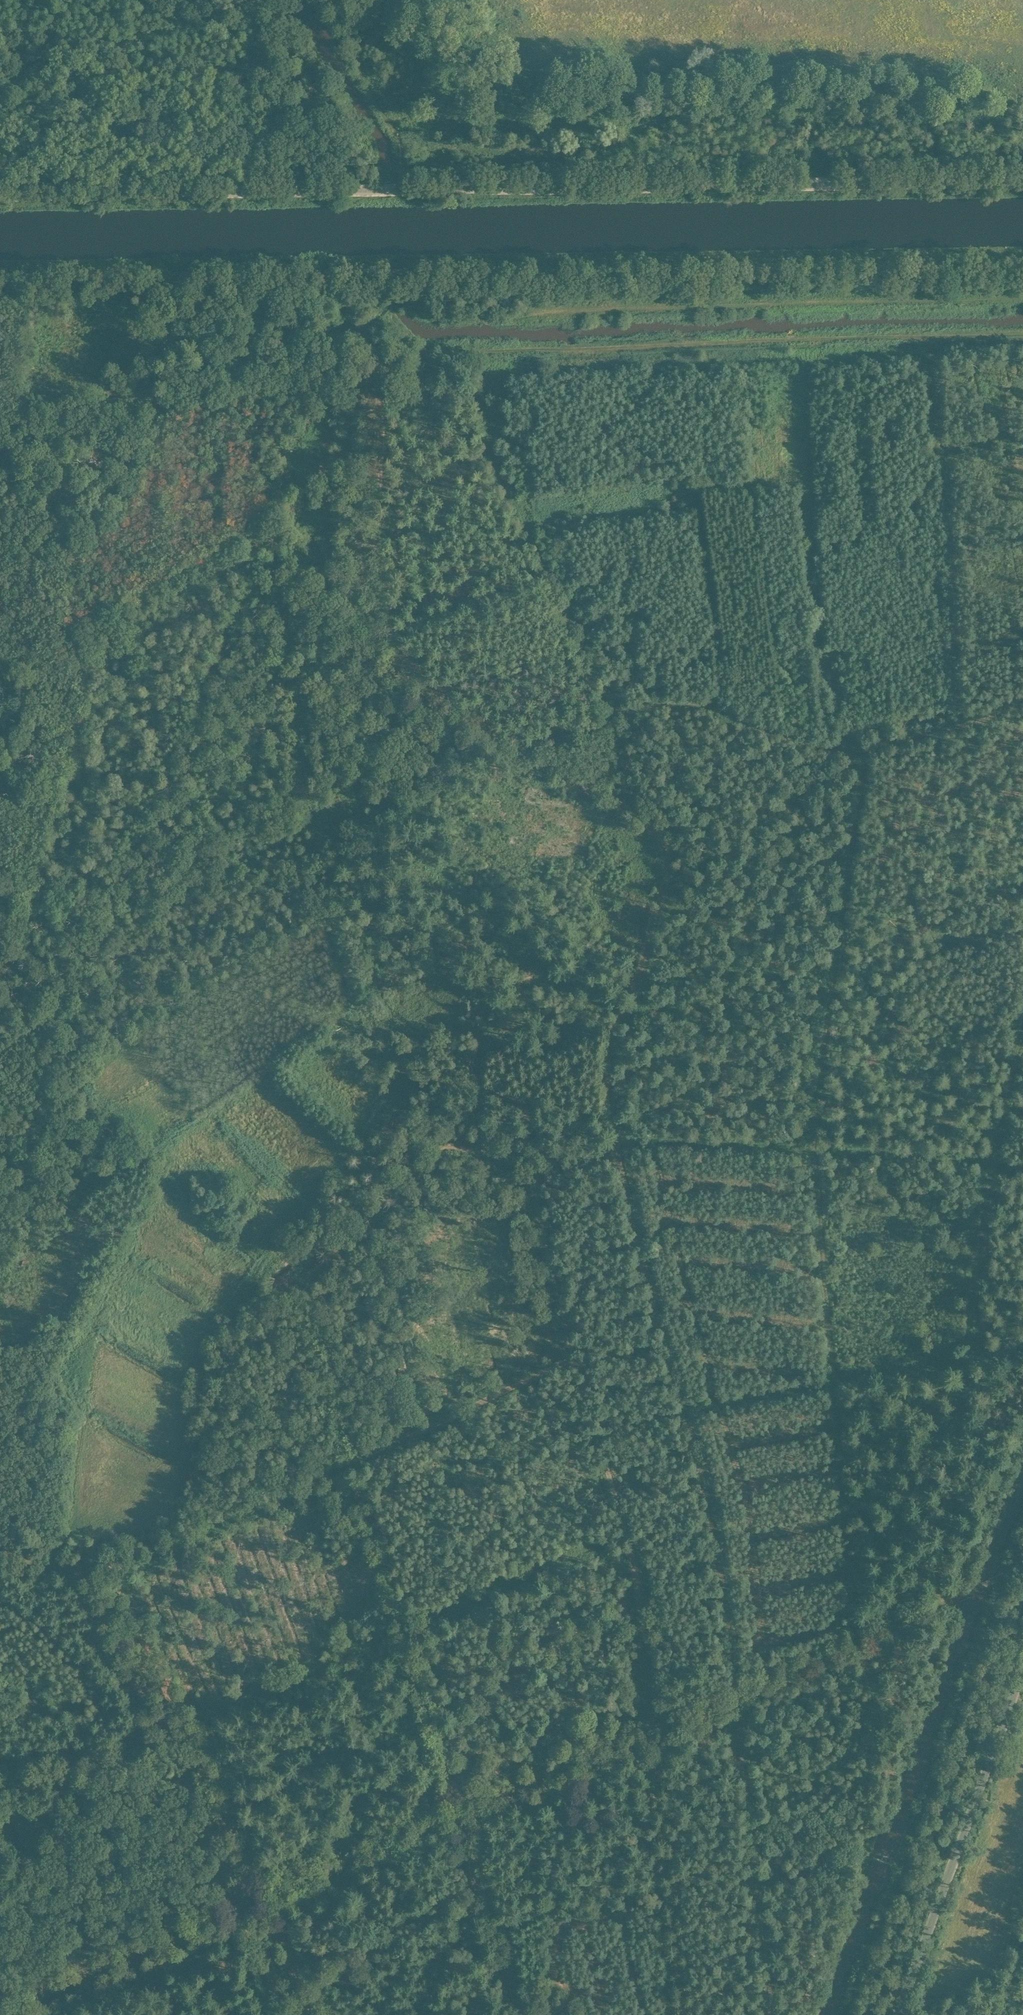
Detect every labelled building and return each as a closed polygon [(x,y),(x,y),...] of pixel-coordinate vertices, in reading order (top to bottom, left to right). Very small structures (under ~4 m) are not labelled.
[(644,908),(636,933),(641,935),(649,909),(644,908)]
